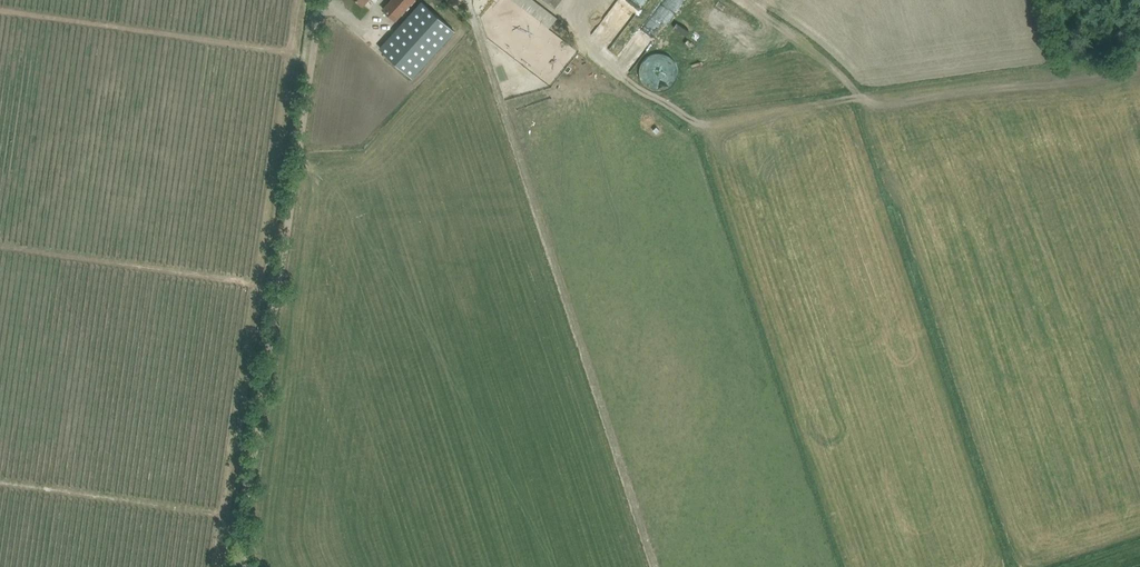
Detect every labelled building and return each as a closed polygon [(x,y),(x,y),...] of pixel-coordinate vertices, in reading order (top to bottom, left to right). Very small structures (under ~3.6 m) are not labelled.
[(395,21),(413,0),(391,0),(382,10),(395,21)] [(530,11),(538,0),(537,0),(515,0),(530,11)] [(554,9),(561,0),(543,0),(554,9)] [(379,48),(412,78),(455,31),(421,1),(379,48)] [(593,33),(613,15),(608,8),(596,18),(595,16),(585,25),(593,33)] [(637,51),(633,61),(639,64),(644,54),(637,51)]
